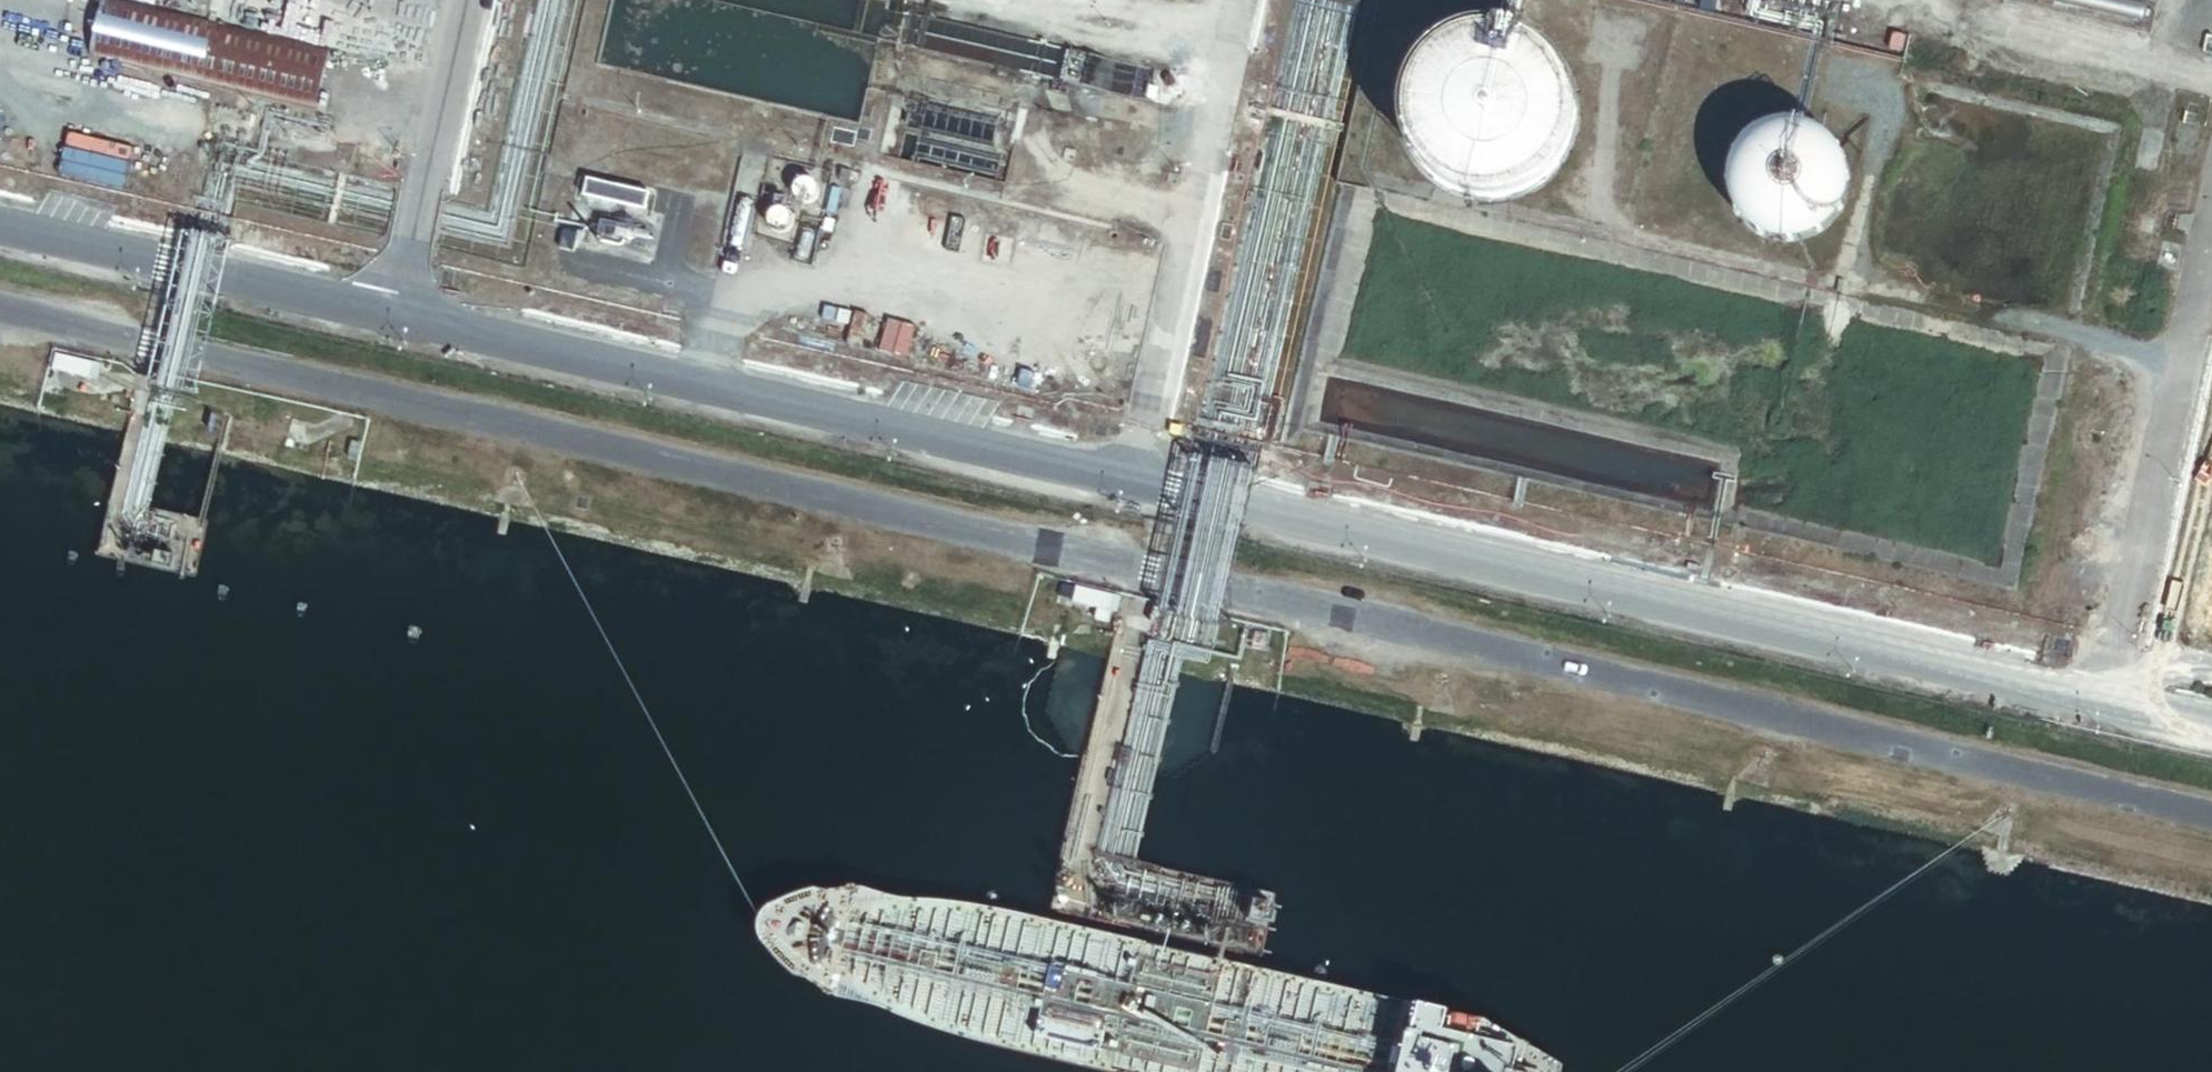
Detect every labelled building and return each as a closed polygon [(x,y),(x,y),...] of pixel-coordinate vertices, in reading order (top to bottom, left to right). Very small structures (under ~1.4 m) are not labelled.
[(331,53),(107,0),(92,61),(317,114),(331,53)] [(1576,116),(1575,106),(1573,95),(1570,85),(1566,75),(1560,66),(1553,57),(1545,50),(1537,43),(1527,38),(1517,34),(1507,31),(1496,30),(1485,30),(1474,31),(1464,34),(1454,38),(1444,43),(1436,49),(1427,56),(1421,64),(1415,73),(1410,83),(1407,93),(1404,104),(1404,115),(1404,126),(1406,136),(1409,147),(1414,157),(1420,166),(1427,174),(1434,182),(1443,188),(1453,193),(1462,197),(1473,200),(1484,201),(1495,202),(1505,200),(1516,198),(1526,194),(1535,189),(1544,182),(1552,175),(1559,167),(1565,158),(1569,148),(1573,138),(1575,127),(1576,116)] [(1846,190),(1847,183),(1847,174),(1845,167),(1843,160),(1840,153),(1836,147),(1831,141),(1825,136),(1819,131),(1812,127),(1806,125),(1798,123),(1791,122),(1783,121),(1776,122),(1768,124),(1761,127),(1754,131),(1748,135),(1743,140),(1738,146),(1734,152),(1730,159),(1728,166),(1727,174),(1726,181),(1726,189),(1728,196),(1730,204),(1733,211),(1737,217),(1742,223),(1748,228),(1754,232),(1760,236),(1767,239),(1775,241),(1782,242),(1790,242),(1797,241),(1805,239),(1812,237),(1819,233),(1825,229),(1831,223),(1835,218),(1839,211),(1843,205),(1845,197),(1846,190)] [(817,198),(818,194),(817,190),(815,187),(811,184),(807,184),(803,184),(800,186),(797,189),(796,193),(796,197),(798,201),(801,204),(805,205),(809,205),(812,204),(816,201),(817,198)] [(796,226),(796,222),(795,218),(794,215),(792,213),(789,210),(785,209),(781,208),(778,209),(774,210),(772,212),(769,215),(768,218),(767,222),(767,226),(768,229),(770,232),(773,235),(776,236),(780,237),(783,237),(786,236),(790,235),(793,232),(795,229),(796,226)] [(83,378),(87,362),(55,356),(52,372),(83,378)] [(1121,601),(1089,594),(1086,607),(1118,614),(1121,601)]
